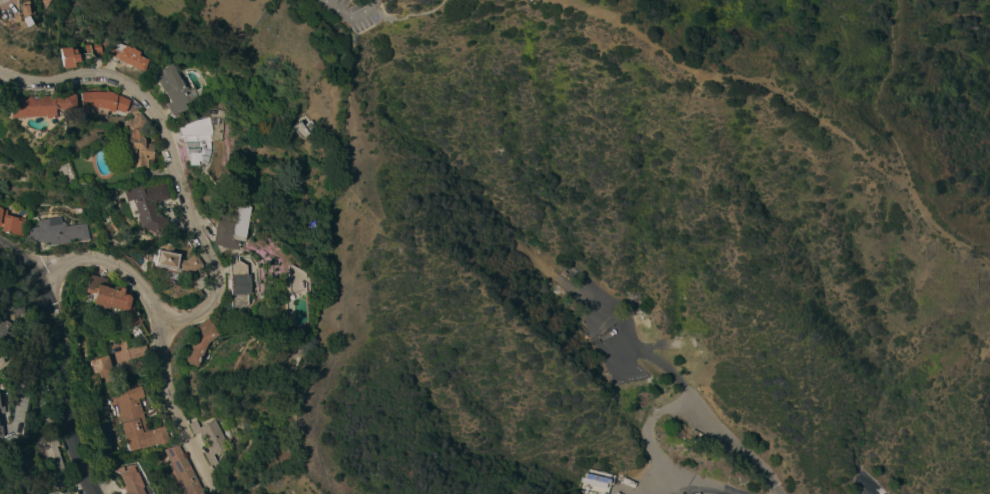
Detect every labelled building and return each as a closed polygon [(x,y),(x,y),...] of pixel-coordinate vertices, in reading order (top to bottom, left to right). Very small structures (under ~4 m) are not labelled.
[(21,24),(18,18),(23,15),(26,22),(21,24)] [(144,71),(131,65),(131,66),(130,66),(129,66),(128,65),(129,64),(119,60),(117,63),(106,58),(112,47),(116,49),(119,42),(141,51),(140,55),(149,59),(144,71)] [(60,48),(71,47),(71,50),(76,49),(77,54),(86,53),(85,44),(98,43),(100,57),(94,56),(94,58),(93,59),(92,60),(73,62),(74,67),(62,68),(60,48)] [(184,104),(186,107),(178,111),(179,115),(174,118),(173,115),(171,115),(166,104),(171,102),(166,90),(164,91),(157,77),(158,76),(155,70),(161,67),(162,69),(163,68),(174,64),(179,75),(182,74),(189,89),(195,86),(200,97),(184,104)] [(124,113),(114,107),(113,111),(102,109),(103,107),(96,105),(96,107),(81,107),(80,92),(98,91),(106,92),(106,90),(114,92),(114,93),(117,94),(130,100),(124,113)] [(9,117),(8,104),(15,103),(15,98),(20,97),(74,94),(75,108),(53,109),(53,117),(43,118),(43,115),(9,117)] [(188,153),(186,153),(186,147),(185,147),(185,141),(183,137),(178,138),(178,128),(178,126),(181,127),(183,124),(189,123),(188,122),(209,116),(207,106),(225,111),(220,138),(210,141),(211,146),(210,151),(207,163),(205,165),(199,162),(198,163),(198,165),(188,165),(188,153)] [(132,152),(123,152),(123,141),(122,140),(122,138),(122,135),(123,134),(125,133),(127,133),(128,129),(123,124),(131,117),(132,119),(140,112),(148,121),(141,127),(141,137),(144,137),(145,139),(145,142),(154,143),(153,156),(145,156),(145,167),(141,167),(140,168),(135,168),(134,166),(131,166),(132,152)] [(304,133),(298,138),(285,125),(287,123),(289,125),(295,121),(304,133)] [(128,190),(142,186),(143,189),(164,182),(168,198),(153,202),(156,213),(166,219),(164,222),(171,225),(163,238),(141,226),(139,227),(128,190)] [(21,235),(0,230),(1,227),(0,227),(0,209),(6,210),(5,215),(21,218),(25,219),(21,235)] [(212,244),(211,243),(211,239),(212,237),(210,236),(210,234),(212,235),(219,213),(230,216),(229,221),(248,226),(242,249),(232,254),(229,248),(220,253),(212,244)] [(60,216),(61,222),(65,221),(66,225),(86,222),(89,238),(76,240),(76,237),(69,238),(69,242),(68,242),(69,244),(62,245),(62,243),(49,245),(48,241),(41,242),(26,238),(28,224),(38,227),(37,220),(60,216)] [(178,254),(177,258),(185,260),(195,253),(203,264),(192,272),(153,264),(154,261),(151,260),(153,253),(155,254),(156,249),(178,254)] [(231,288),(230,288),(229,279),(231,279),(230,265),(237,261),(240,260),(248,265),(248,274),(251,274),(252,294),(249,294),(249,304),(237,312),(232,309),(231,288)] [(288,266),(291,264),(305,272),(308,272),(309,281),(306,282),(301,279),(302,282),(303,288),(293,293),(289,291),(288,266)] [(89,275),(114,282),(113,285),(124,288),(122,294),(124,294),(128,295),(129,298),(133,305),(132,306),(141,325),(129,330),(118,308),(116,309),(105,306),(104,308),(99,307),(100,305),(91,303),(93,294),(85,292),(89,275)] [(565,306),(570,301),(574,306),(569,311),(565,306)] [(10,335),(0,350),(0,317),(1,318),(1,319),(8,323),(3,330),(10,335)] [(210,339),(211,340),(207,343),(204,350),(202,351),(195,367),(183,361),(183,359),(189,345),(190,337),(197,333),(194,327),(207,319),(209,323),(211,322),(218,334),(210,339)] [(118,376),(137,372),(132,345),(113,349),(118,376)] [(112,374),(96,378),(97,382),(97,383),(90,385),(89,384),(86,376),(87,375),(92,373),(88,360),(106,355),(112,374)] [(142,393),(143,397),(138,398),(147,430),(158,427),(159,430),(165,429),(169,443),(154,447),(153,444),(144,447),(144,446),(127,451),(116,412),(118,411),(116,403),(109,405),(108,400),(107,396),(119,393),(119,391),(140,385),(142,393)] [(215,419),(225,439),(222,440),(226,447),(212,454),(216,462),(210,466),(204,454),(209,451),(199,432),(194,435),(188,423),(194,420),(198,427),(215,419)] [(56,487),(48,462),(50,461),(45,446),(40,448),(38,444),(56,439),(66,472),(64,473),(67,484),(56,487)] [(200,492),(201,493),(184,493),(161,449),(176,444),(181,454),(181,453),(201,491),(200,492)] [(144,487),(146,493),(123,493),(127,491),(120,472),(137,466),(145,486),(144,487)] [(614,475),(607,493),(593,493),(583,491),(590,467),(614,475)]
